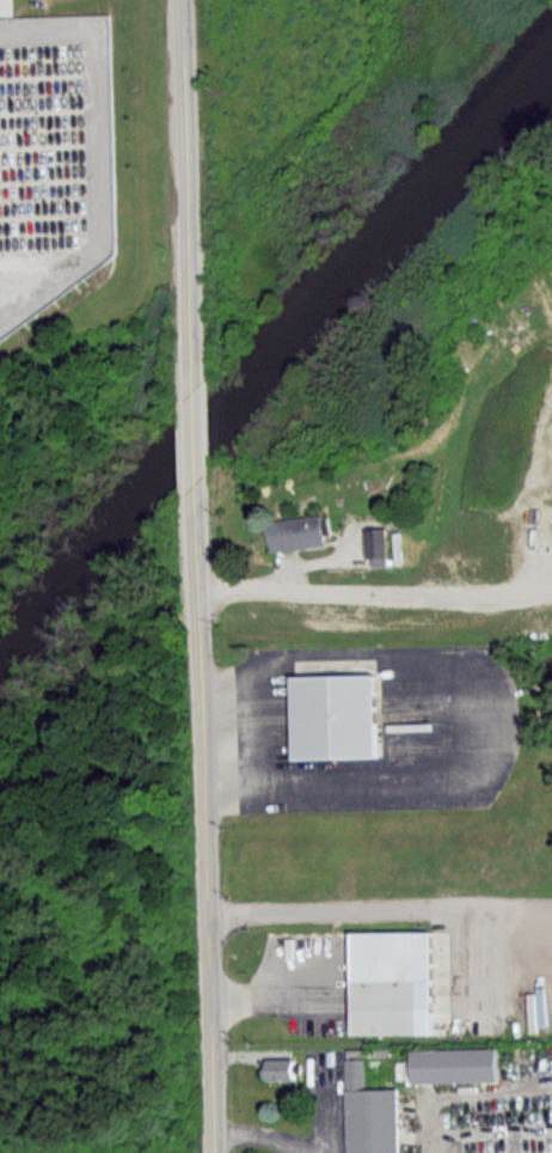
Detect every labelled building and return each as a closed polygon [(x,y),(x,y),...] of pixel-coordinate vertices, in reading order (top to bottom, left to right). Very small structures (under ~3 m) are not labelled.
[(274,553),(332,544),(329,513),(269,521),(274,553)] [(366,566),(387,566),(387,527),(366,527),(366,566)] [(287,675),(289,758),(372,756),(369,673),(287,675)] [(346,939),(351,1031),(437,1027),(433,934),(346,939)] [(411,1047),(496,1047),(496,1080),(411,1080),(411,1047)] [(263,1057),(264,1080),(298,1080),(298,1057),(263,1057)] [(344,1152),(398,1152),(397,1087),(366,1088),(366,1057),(343,1057),(344,1152)]
